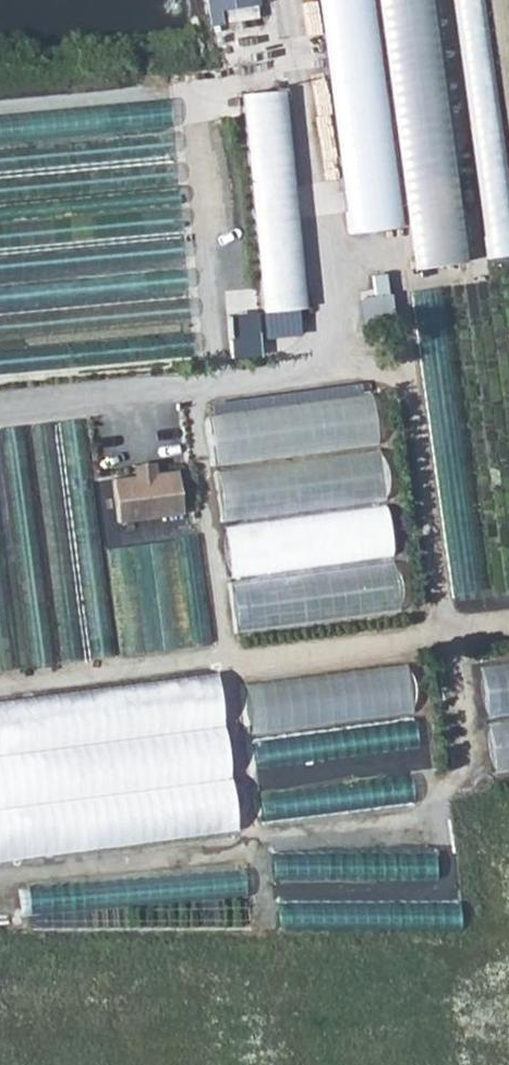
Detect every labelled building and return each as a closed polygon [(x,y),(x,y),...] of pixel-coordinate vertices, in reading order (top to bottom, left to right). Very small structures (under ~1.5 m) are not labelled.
[(208,18),(261,14),(260,0),(207,0),(208,18)] [(351,233),(400,226),(368,0),(318,0),(351,233)] [(465,261),(429,0),(375,0),(413,269),(465,261)] [(508,256),(508,184),(483,0),(453,0),(490,259),(508,256)] [(306,332),(291,87),(248,90),(264,334),(306,332)] [(217,471),(379,451),(372,394),(210,414),(217,471)] [(224,525),(386,505),(379,451),(217,471),(224,525)] [(132,467),(131,478),(154,475),(153,465),(132,467)] [(154,475),(131,478),(114,479),(118,523),(181,516),(176,473),(154,475)] [(212,644),(207,589),(183,591),(178,538),(113,544),(116,572),(103,573),(96,495),(72,497),(73,516),(36,520),(35,509),(15,511),(26,622),(0,625),(0,664),(212,644)] [(231,581),(393,561),(386,505),(224,525),(231,581)] [(231,581),(237,630),(399,610),(393,561),(231,581)] [(251,723),(414,714),(411,668),(249,677),(251,723)] [(0,701),(0,752),(221,725),(215,675),(0,701)] [(407,722),(256,733),(258,766),(409,755),(407,722)] [(221,725),(0,752),(0,806),(227,778),(221,725)] [(264,811),(403,792),(398,758),(260,778),(264,811)] [(0,806),(0,859),(234,831),(227,778),(0,806)] [(440,898),(434,832),(271,847),(277,913),(440,898)]
